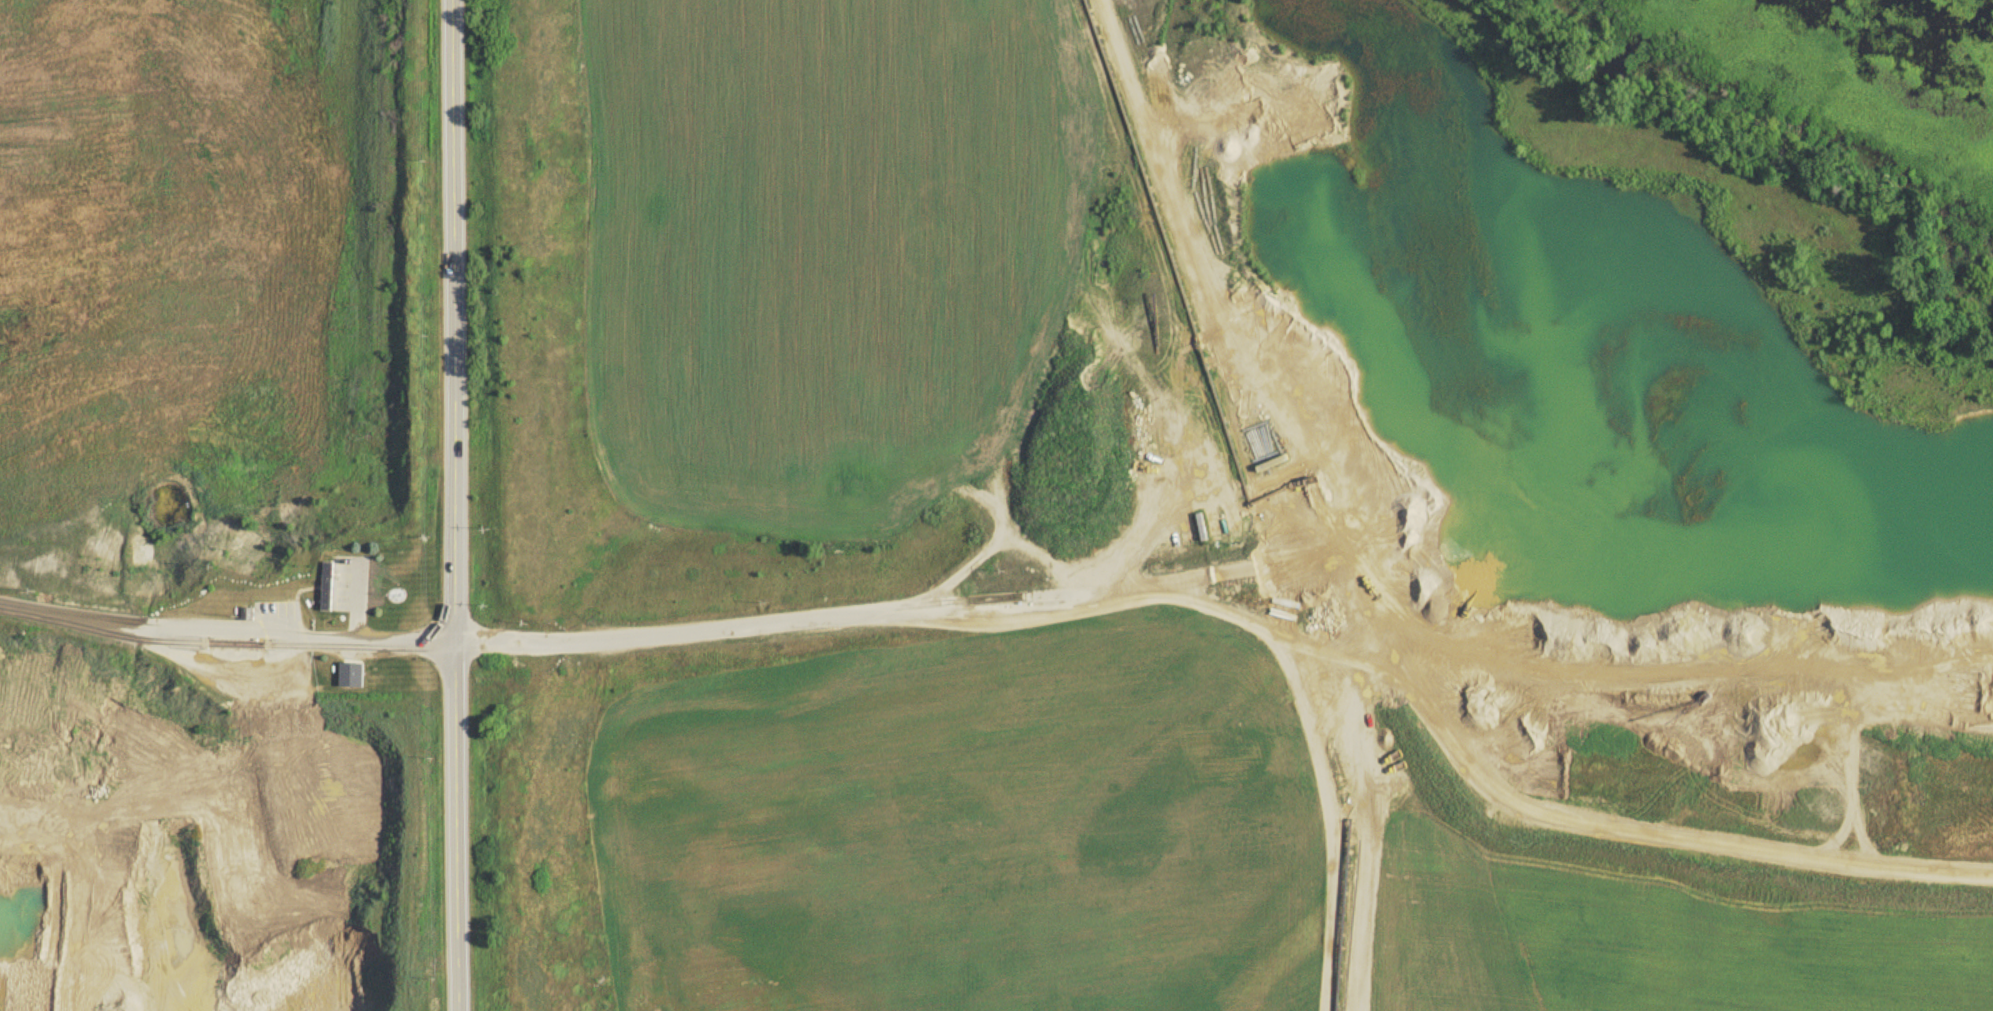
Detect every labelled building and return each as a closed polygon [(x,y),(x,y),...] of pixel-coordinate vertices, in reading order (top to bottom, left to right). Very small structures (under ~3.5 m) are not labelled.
[(333,566),(324,566),(324,615),(333,615),(333,566)]
